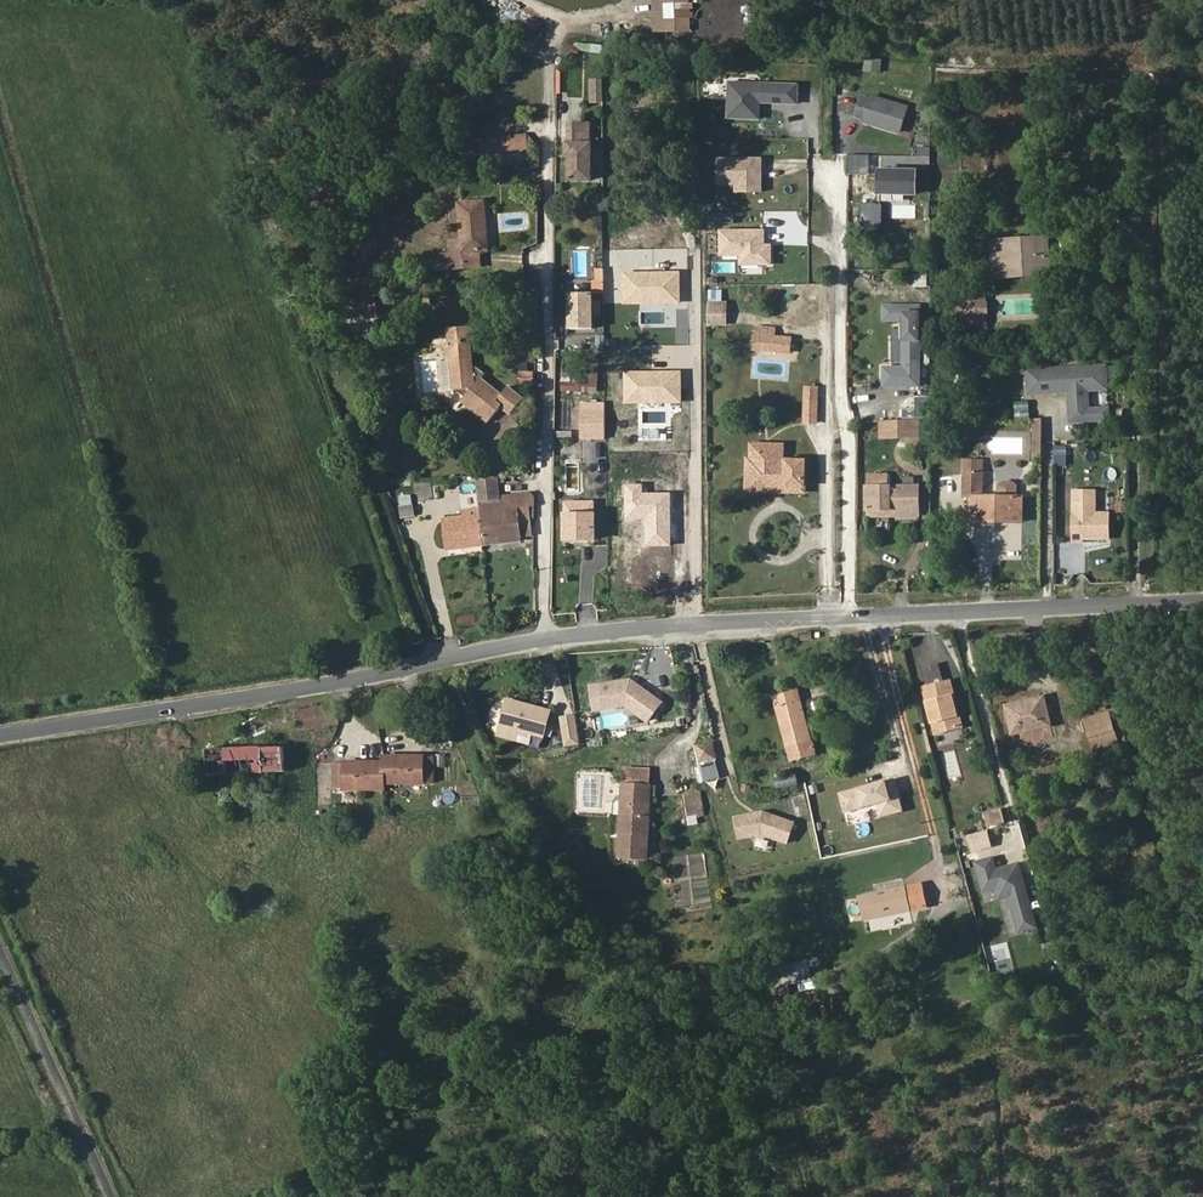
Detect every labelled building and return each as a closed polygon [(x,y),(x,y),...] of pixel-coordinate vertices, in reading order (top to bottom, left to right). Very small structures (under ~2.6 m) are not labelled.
[(667,28),(692,28),(693,0),(668,0),(667,28)] [(741,23),(753,23),(754,5),(742,5),(741,23)] [(577,50),(603,53),(604,44),(577,42),(577,50)] [(882,73),(883,59),(865,58),(864,71),(882,73)] [(565,70),(557,70),(555,92),(563,92),(565,70)] [(590,78),(589,102),(604,103),(604,78),(590,78)] [(742,125),(743,82),(722,82),(721,125),(742,125)] [(865,123),(901,133),(908,108),(872,98),(871,101),(862,99),(857,117),(866,120),(865,123)] [(789,159),(789,130),(787,130),(787,119),(769,119),(769,129),(752,129),(751,158),(789,159)] [(751,158),(752,129),(714,128),(713,157),(751,158)] [(530,150),(528,133),(482,138),(483,156),(530,150)] [(591,180),(591,144),(568,144),(568,155),(571,155),(574,155),(574,158),(571,161),(571,180),(591,180)] [(917,152),(929,153),(930,145),(918,144),(917,152)] [(871,174),(871,154),(850,154),(850,173),(871,174)] [(789,166),(789,159),(751,158),(751,166),(789,166)] [(917,171),(882,171),(882,194),(917,194),(917,171)] [(486,221),(484,201),(459,203),(462,240),(451,241),(452,253),(437,254),(437,259),(438,269),(465,267),(464,252),(479,251),(485,250),(483,221),(486,221)] [(768,229),(719,228),(719,256),(740,256),(740,274),(763,274),(763,267),(774,267),(775,243),(767,243),(768,229)] [(1049,272),(1047,238),(992,242),(993,259),(1000,259),(1001,270),(1016,269),(1017,275),(1049,272)] [(480,266),(479,251),(464,252),(465,267),(480,266)] [(438,269),(437,259),(415,261),(416,271),(438,269)] [(1001,270),(1000,259),(993,259),(994,276),(1017,275),(1016,269),(1001,270)] [(927,288),(928,273),(914,272),(913,287),(927,288)] [(593,329),(592,293),(571,293),(571,329),(593,329)] [(986,322),(985,294),(966,295),(966,303),(976,302),(979,305),(980,312),(977,314),(977,322),(986,322)] [(980,312),(979,305),(976,302),(966,303),(966,295),(958,295),(959,323),(977,322),(977,314),(980,312)] [(726,324),(726,303),(708,303),(708,324),(726,324)] [(919,368),(920,306),(885,306),(884,319),(904,319),(904,368),(919,368)] [(473,341),(472,326),(448,328),(449,343),(437,344),(438,349),(445,348),(450,348),(451,360),(454,390),(458,389),(466,396),(462,401),(489,422),(500,408),(510,415),(523,398),(508,386),(501,394),(482,378),(485,374),(475,367),(473,367),(471,342),(473,341)] [(773,352),(775,335),(755,333),(753,350),(773,352)] [(790,354),(792,336),(775,335),(773,352),(790,354)] [(971,367),(979,367),(978,356),(990,356),(990,351),(970,352),(971,367)] [(978,368),(992,367),(991,355),(977,356),(978,368)] [(597,387),(598,363),(590,362),(589,374),(582,374),(582,387),(597,387)] [(1069,393),(1070,424),(1113,422),(1112,405),(1093,406),(1092,391),(1111,391),(1109,364),(1028,367),(1029,395),(1069,393)] [(533,384),(533,373),(520,373),(520,383),(533,384)] [(582,387),(582,374),(562,373),(562,386),(582,387)] [(816,423),(817,388),(806,387),(805,422),(816,423)] [(1030,416),(1030,401),(1017,401),(1017,416),(1030,416)] [(908,419),(907,409),(891,409),(891,420),(908,419)] [(606,437),(606,412),(583,412),(583,437),(606,437)] [(492,441),(502,451),(525,429),(514,418),(492,441)] [(919,435),(919,419),(908,420),(892,420),(892,436),(919,435)] [(892,436),(892,420),(891,420),(881,421),(881,436),(892,436)] [(1051,453),(1051,438),(1042,438),(1042,453),(1051,453)] [(1055,466),(1067,466),(1068,445),(1055,444),(1055,466)] [(782,461),(783,446),(752,445),(752,460),(748,460),(748,489),(777,490),(778,485),(804,486),(805,461),(782,461)] [(982,496),(982,472),(964,472),(964,496),(971,496),(982,496)] [(888,486),(887,474),(866,475),(866,487),(888,486)] [(500,495),(498,476),(476,477),(480,508),(482,523),(502,520),(500,501),(501,501),(500,495)] [(1013,519),(1014,498),(1017,499),(1017,496),(1017,484),(1012,482),(1003,481),(998,484),(997,496),(982,496),(971,496),(971,518),(981,518),(981,521),(995,521),(995,518),(1013,519)] [(919,509),(919,486),(888,486),(866,487),(867,510),(919,509)] [(1071,541),(1112,542),(1113,511),(1098,511),(1099,489),(1073,488),(1071,541)] [(534,497),(534,495),(531,492),(500,495),(501,501),(534,497)] [(413,504),(411,495),(399,497),(401,506),(413,504)] [(534,506),(534,497),(501,501),(500,501),(502,520),(482,523),(484,544),(520,540),(517,508),(534,506)] [(1022,522),(1023,499),(1017,499),(1014,498),(1013,519),(995,518),(995,521),(1022,522)] [(416,515),(414,505),(399,507),(401,517),(416,515)] [(484,544),(482,523),(480,508),(465,510),(466,517),(445,519),(448,549),(466,547),(467,553),(483,550),(482,545),(484,544)] [(595,540),(595,514),(566,514),(566,540),(595,540)] [(813,640),(813,631),(803,632),(803,640),(813,640)] [(662,702),(631,680),(601,685),(605,708),(626,705),(648,721),(662,702)] [(962,727),(950,681),(924,688),(936,733),(962,727)] [(814,754),(797,690),(774,696),(791,760),(814,754)] [(1046,707),(1044,696),(1005,705),(1012,734),(1050,725),(1048,714),(1046,707)] [(544,736),(551,711),(508,700),(499,734),(500,736),(515,740),(516,738),(519,730),(544,736)] [(1119,744),(1108,712),(1084,720),(1094,751),(1119,744)] [(570,715),(573,733),(579,732),(576,714),(570,715)] [(286,771),(284,747),(207,749),(209,775),(286,771)] [(433,782),(433,756),(384,756),(384,763),(384,782),(433,782)] [(384,782),(384,763),(335,762),(335,788),(384,788),(384,782)] [(651,783),(651,768),(624,767),(623,782),(630,782),(651,783)] [(578,774),(577,811),(600,812),(601,774),(578,774)] [(778,790),(801,785),(798,774),(776,778),(778,790)] [(875,819),(905,813),(898,779),(841,791),(845,815),(859,812),(860,817),(874,814),(875,819)] [(647,858),(651,783),(630,782),(629,801),(629,814),(621,814),(619,857),(647,858)] [(629,801),(630,782),(623,782),(622,800),(629,801)] [(704,816),(700,791),(693,792),(697,817),(704,816)] [(697,817),(693,792),(684,794),(688,819),(697,817)] [(629,814),(629,801),(622,800),(617,800),(614,803),(614,813),(621,814),(629,814)] [(988,828),(1006,824),(1003,806),(984,810),(988,828)] [(734,817),(739,841),(759,837),(791,845),(797,821),(760,811),(734,817)] [(991,831),(969,834),(972,851),(994,848),(991,831)] [(1036,927),(1018,864),(996,871),(993,859),(977,863),(985,891),(997,887),(1000,887),(1009,892),(1010,895),(1020,932),(1036,927)] [(927,906),(922,883),(910,886),(911,890),(906,892),(905,887),(860,896),(865,919),(927,906)] [(1010,895),(1009,892),(1000,887),(997,887),(1000,898),(1010,895)] [(635,935),(635,925),(622,927),(623,936),(635,935)] [(815,977),(811,960),(780,967),(784,984),(815,977)]
